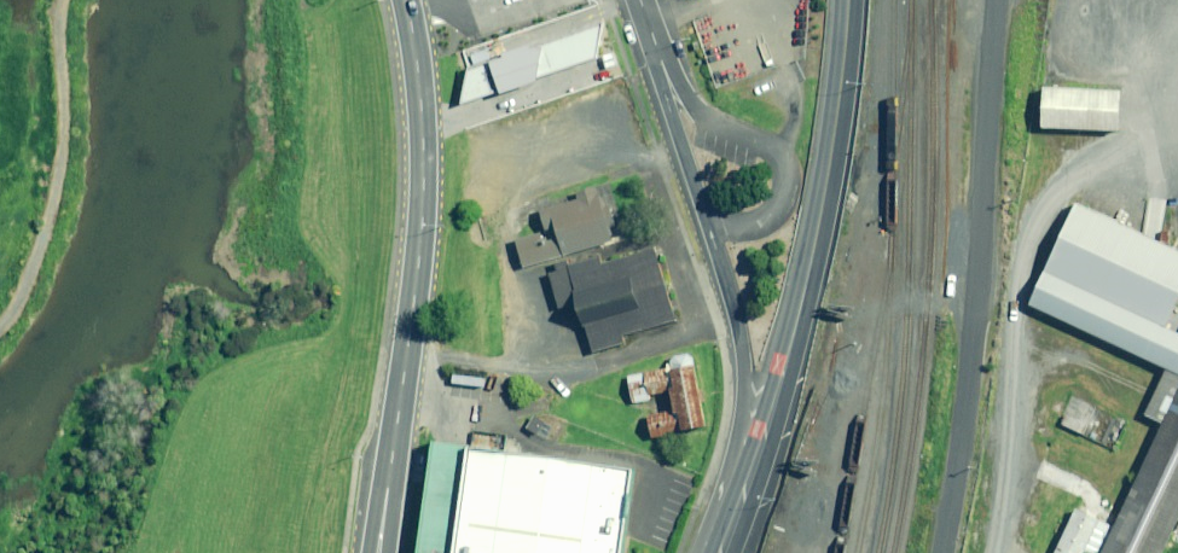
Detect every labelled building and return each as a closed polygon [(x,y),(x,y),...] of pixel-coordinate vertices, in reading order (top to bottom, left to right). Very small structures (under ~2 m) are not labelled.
[(606,39),(476,82),(471,116),(616,70),(606,39)] [(1110,90),(1031,87),(1029,130),(1108,133),(1110,90)] [(515,236),(525,267),(617,235),(600,187),(541,208),(547,225),(515,236)] [(1168,329),(1177,307),(1177,249),(1078,202),(1029,306),(1165,369),(1144,414),(1162,423),(1114,525),(1077,507),(1055,552),(1086,552),(1087,552),(1088,552),(1161,552),(1177,516),(1177,333),(1168,329)] [(576,303),(592,356),(624,347),(621,335),(671,321),(649,245),(545,275),(555,309),(576,303)] [(665,366),(625,374),(631,401),(671,393),(674,407),(646,413),(651,438),(709,427),(695,359),(684,352),(669,356),(665,366)] [(1122,423),(1070,396),(1057,421),(1109,448),(1122,423)] [(616,476),(452,456),(440,552),(607,552),(616,476)]
